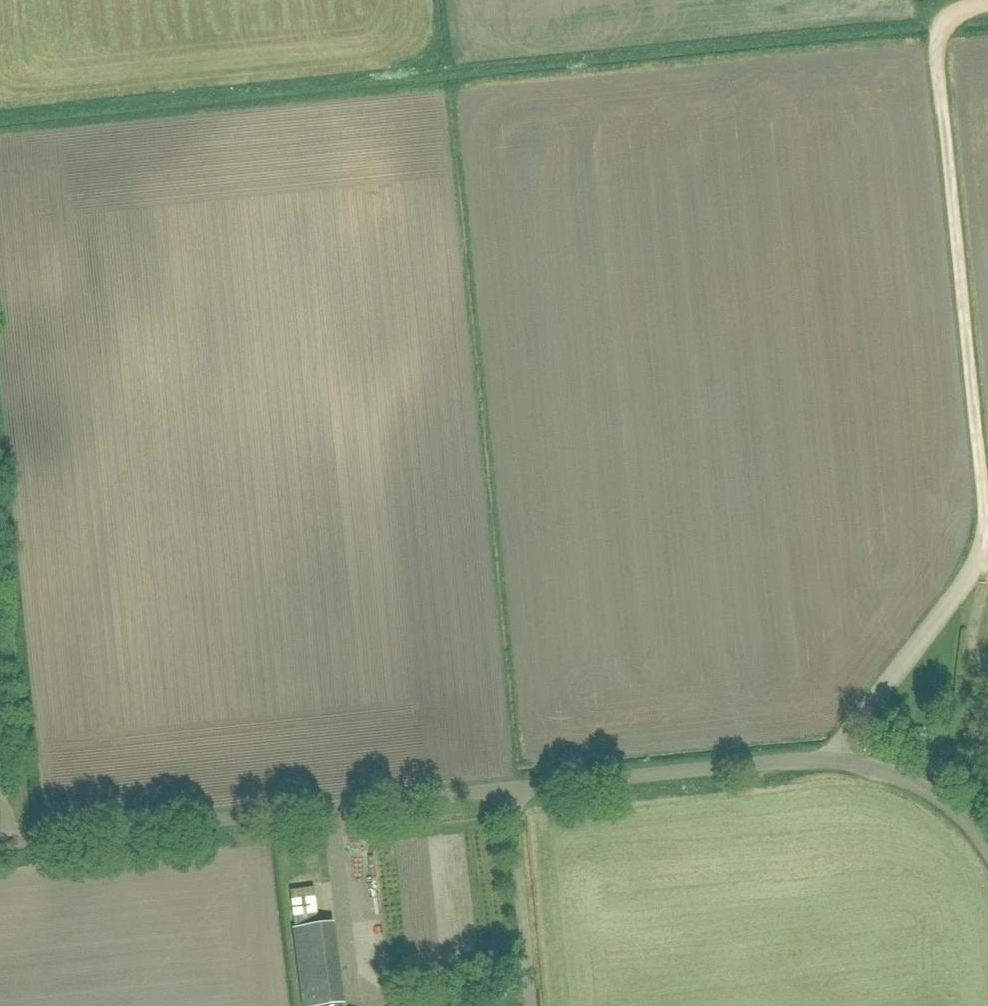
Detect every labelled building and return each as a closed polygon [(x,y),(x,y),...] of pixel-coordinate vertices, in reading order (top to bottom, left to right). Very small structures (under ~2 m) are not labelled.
[(334,919),(298,925),(310,1004),(347,998),(334,919)]
